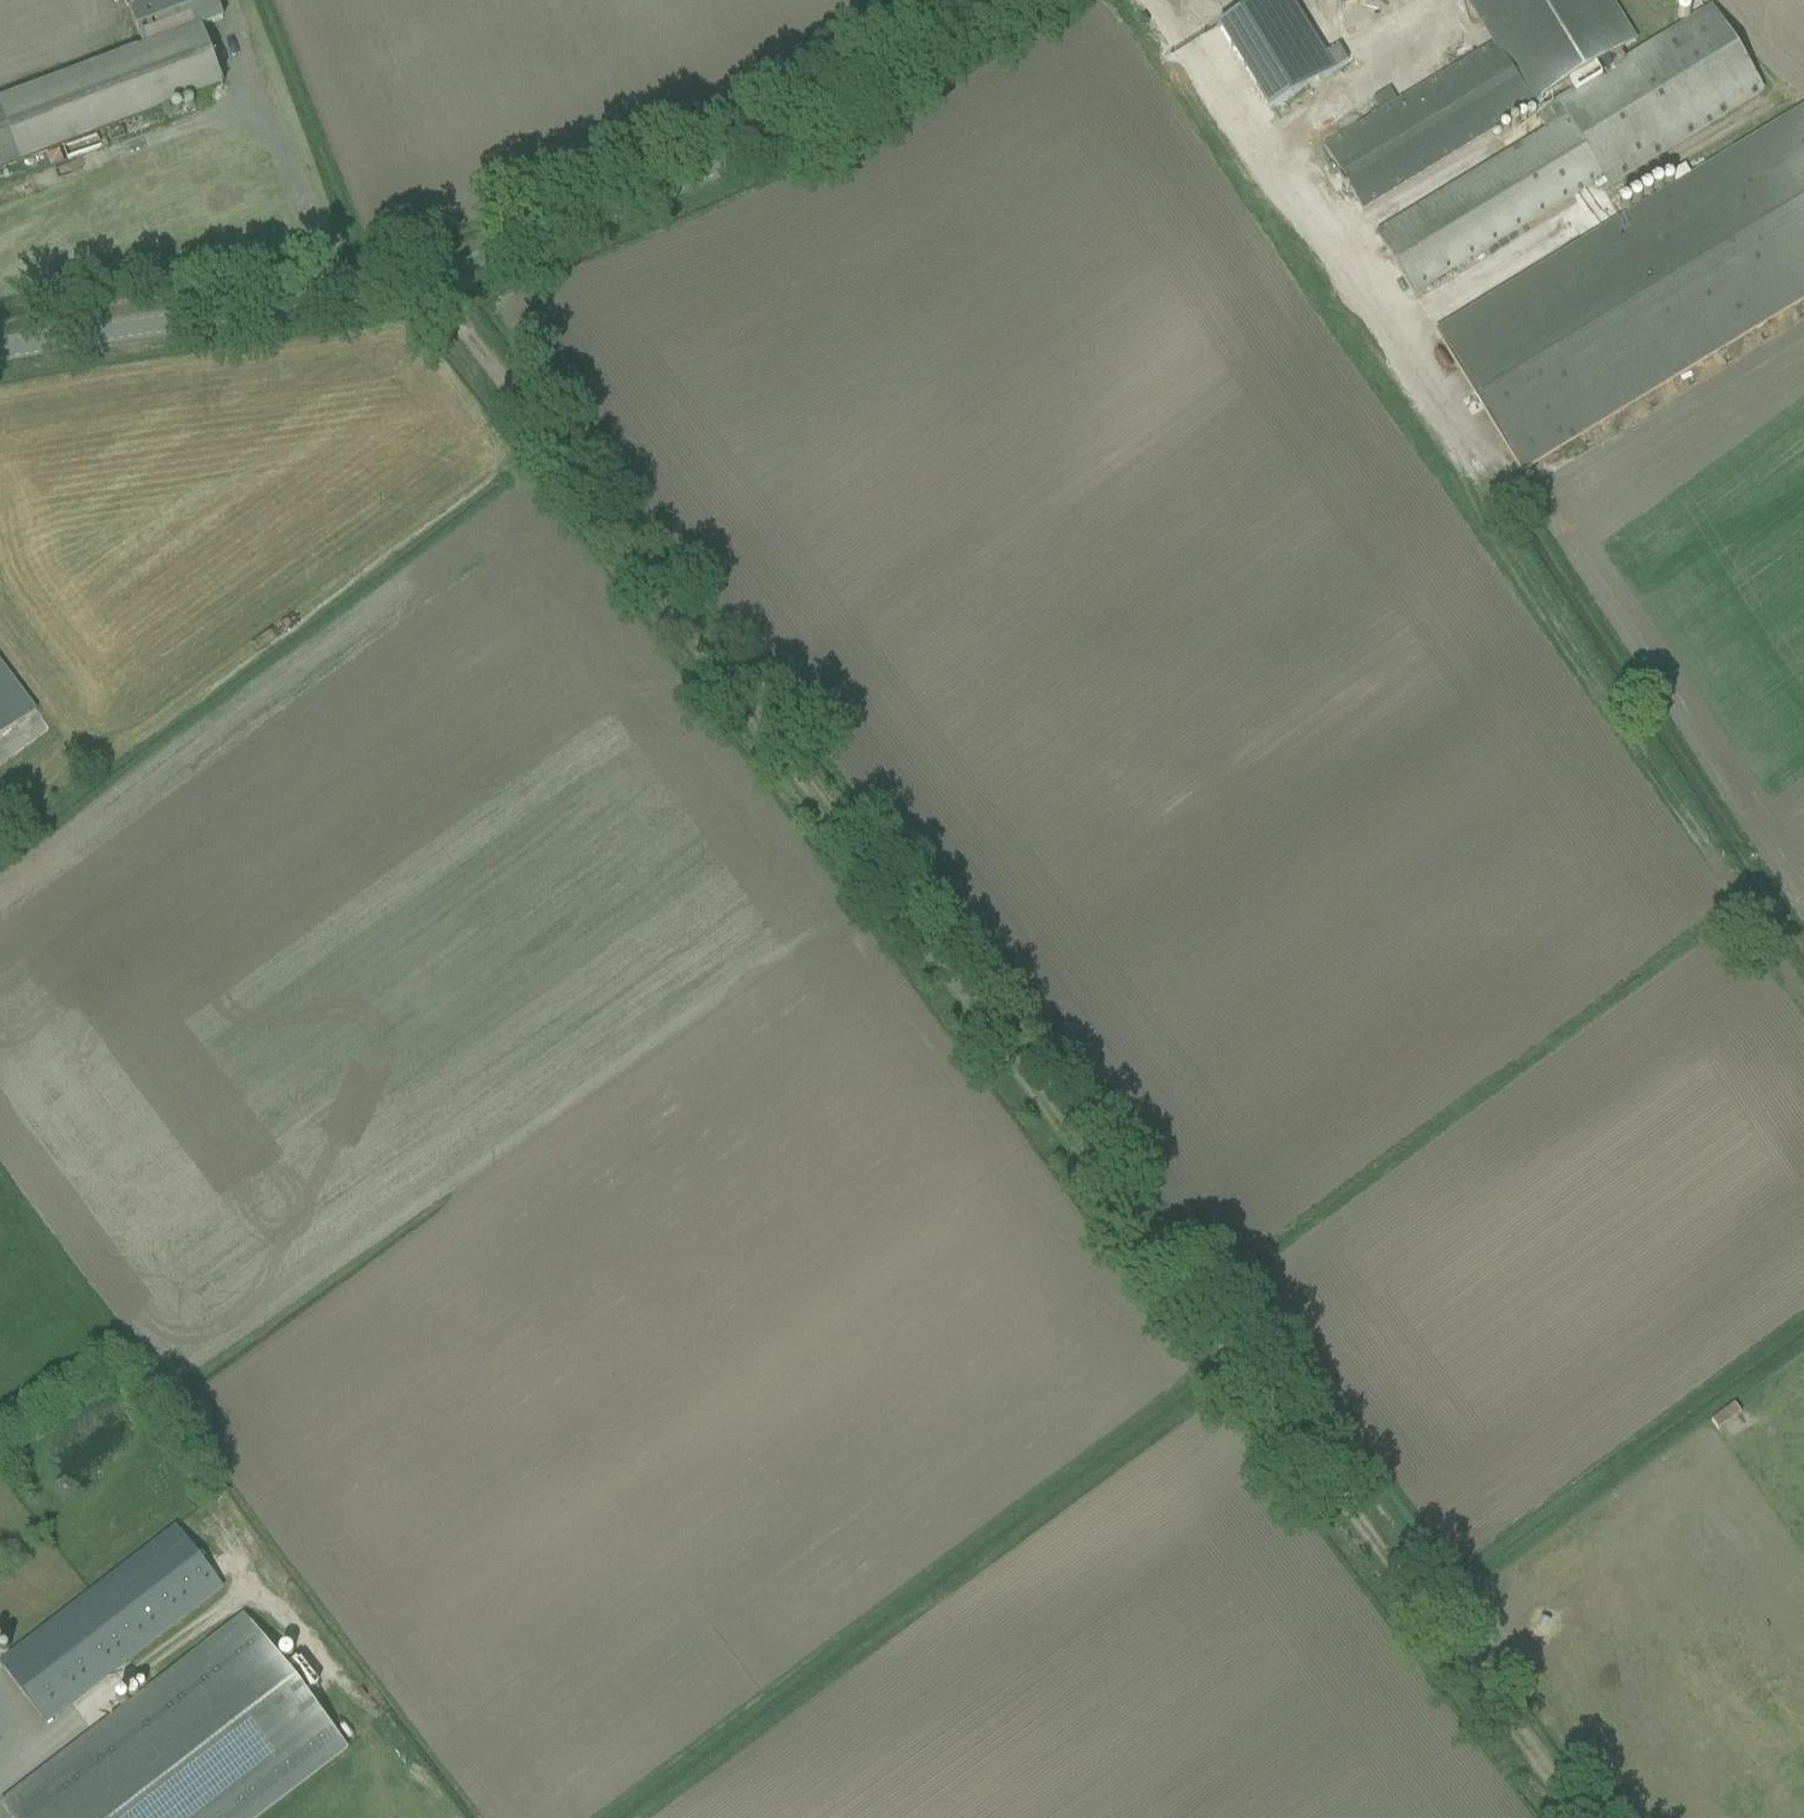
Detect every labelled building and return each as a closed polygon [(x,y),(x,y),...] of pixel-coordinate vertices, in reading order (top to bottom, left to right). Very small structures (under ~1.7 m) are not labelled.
[(224,86),(202,28),(223,20),(216,0),(166,0),(130,13),(144,50),(0,104),(0,171),(224,86)] [(1219,28),(1270,112),(1348,63),(1339,49),(1326,57),(1291,0),(1265,0),(1219,28)] [(1714,10),(1549,111),(1542,100),(1637,43),(1611,0),(1465,0),(1492,44),(1397,101),(1390,90),(1373,100),(1380,111),(1324,145),(1364,211),(1535,109),(1548,130),(1377,233),(1414,295),(1604,180),(1609,187),(1765,93),(1714,10)] [(1342,9),(1361,0),(1338,0),(1342,9)] [(1803,300),(1803,107),(1437,333),(1522,473),(1803,300)] [(37,713),(0,663),(0,740),(37,713)] [(46,1726),(222,1589),(175,1528),(0,1664),(0,1666),(46,1726)] [(12,1817),(260,1817),(348,1750),(306,1695),(319,1686),(301,1662),(288,1672),(244,1616),(0,1804),(12,1817)]
